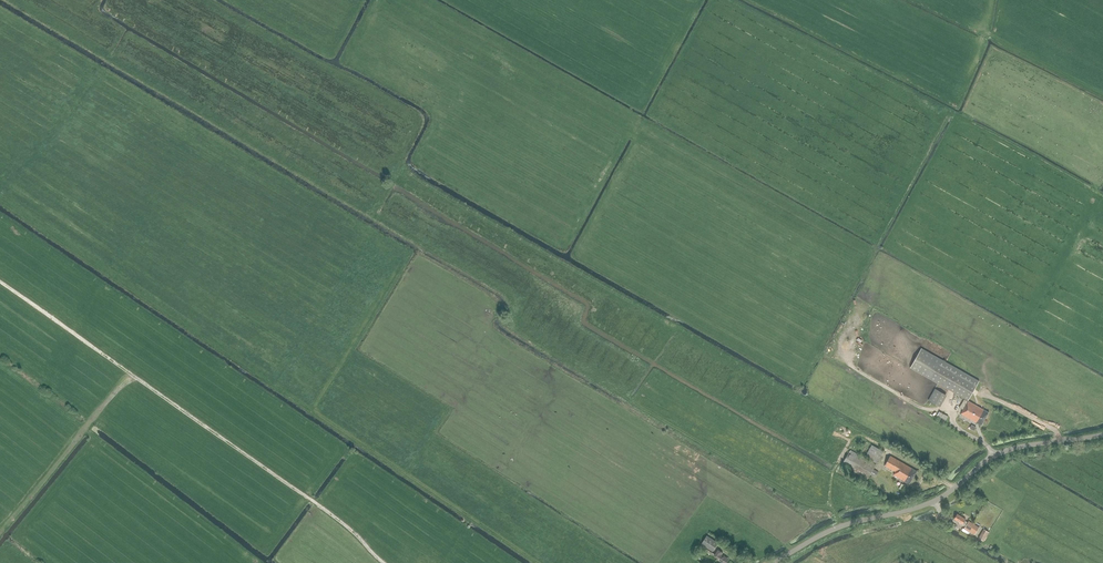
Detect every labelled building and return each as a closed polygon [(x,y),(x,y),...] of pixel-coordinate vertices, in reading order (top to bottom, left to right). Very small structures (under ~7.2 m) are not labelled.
[(910,367),(929,378),(968,400),(979,380),(940,359),(921,348),(910,367)] [(935,388),(928,400),(939,406),(945,394),(935,388)] [(988,412),(968,400),(964,398),(960,407),(963,409),(961,413),(981,424),(988,412)] [(948,416),(940,411),(936,419),(943,424),(948,416)] [(877,463),(884,451),(867,441),(860,453),(877,463)] [(842,464),(866,478),(868,479),(871,474),(875,477),(879,471),(874,468),(876,464),(851,450),(842,464)] [(894,474),(899,478),(910,484),(917,471),(891,455),(885,465),(896,472),(894,474)] [(957,514),(954,519),(965,526),(964,528),(974,534),(979,527),(968,521),(967,522),(964,520),(965,519),(957,514)] [(978,538),(983,541),(988,533),(984,530),(978,538)] [(705,546),(713,551),(718,542),(706,535),(701,544),(702,544),(700,547),(703,549),(705,546)] [(718,558),(717,559),(723,562),(726,562),(729,558),(724,555),(722,554),(723,552),(718,549),(714,556),(718,558)]
